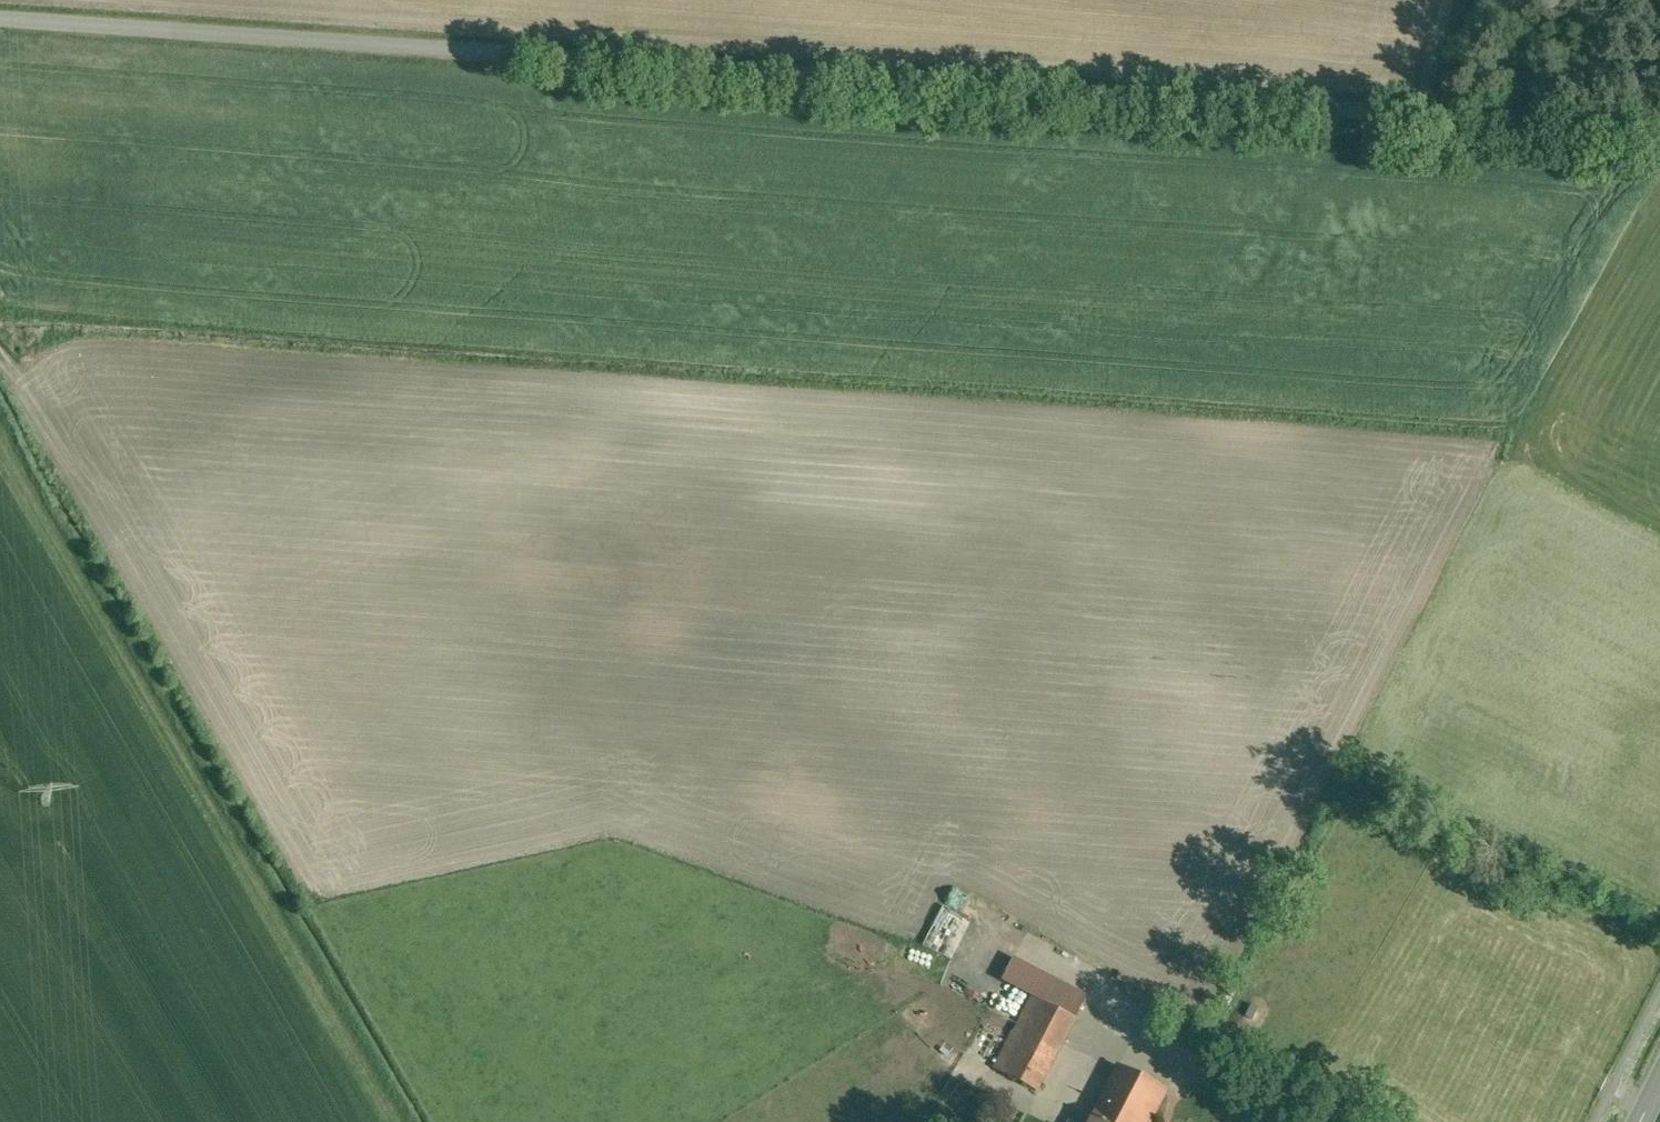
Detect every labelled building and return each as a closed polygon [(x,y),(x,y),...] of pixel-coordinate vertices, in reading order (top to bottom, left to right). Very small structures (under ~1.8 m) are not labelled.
[(948,957),(969,917),(944,904),(923,944),(948,957)] [(1031,995),(997,1069),(1048,1095),(1084,1023),(1031,995)] [(1120,1064),(1090,1121),(1155,1121),(1171,1090),(1120,1064)]
